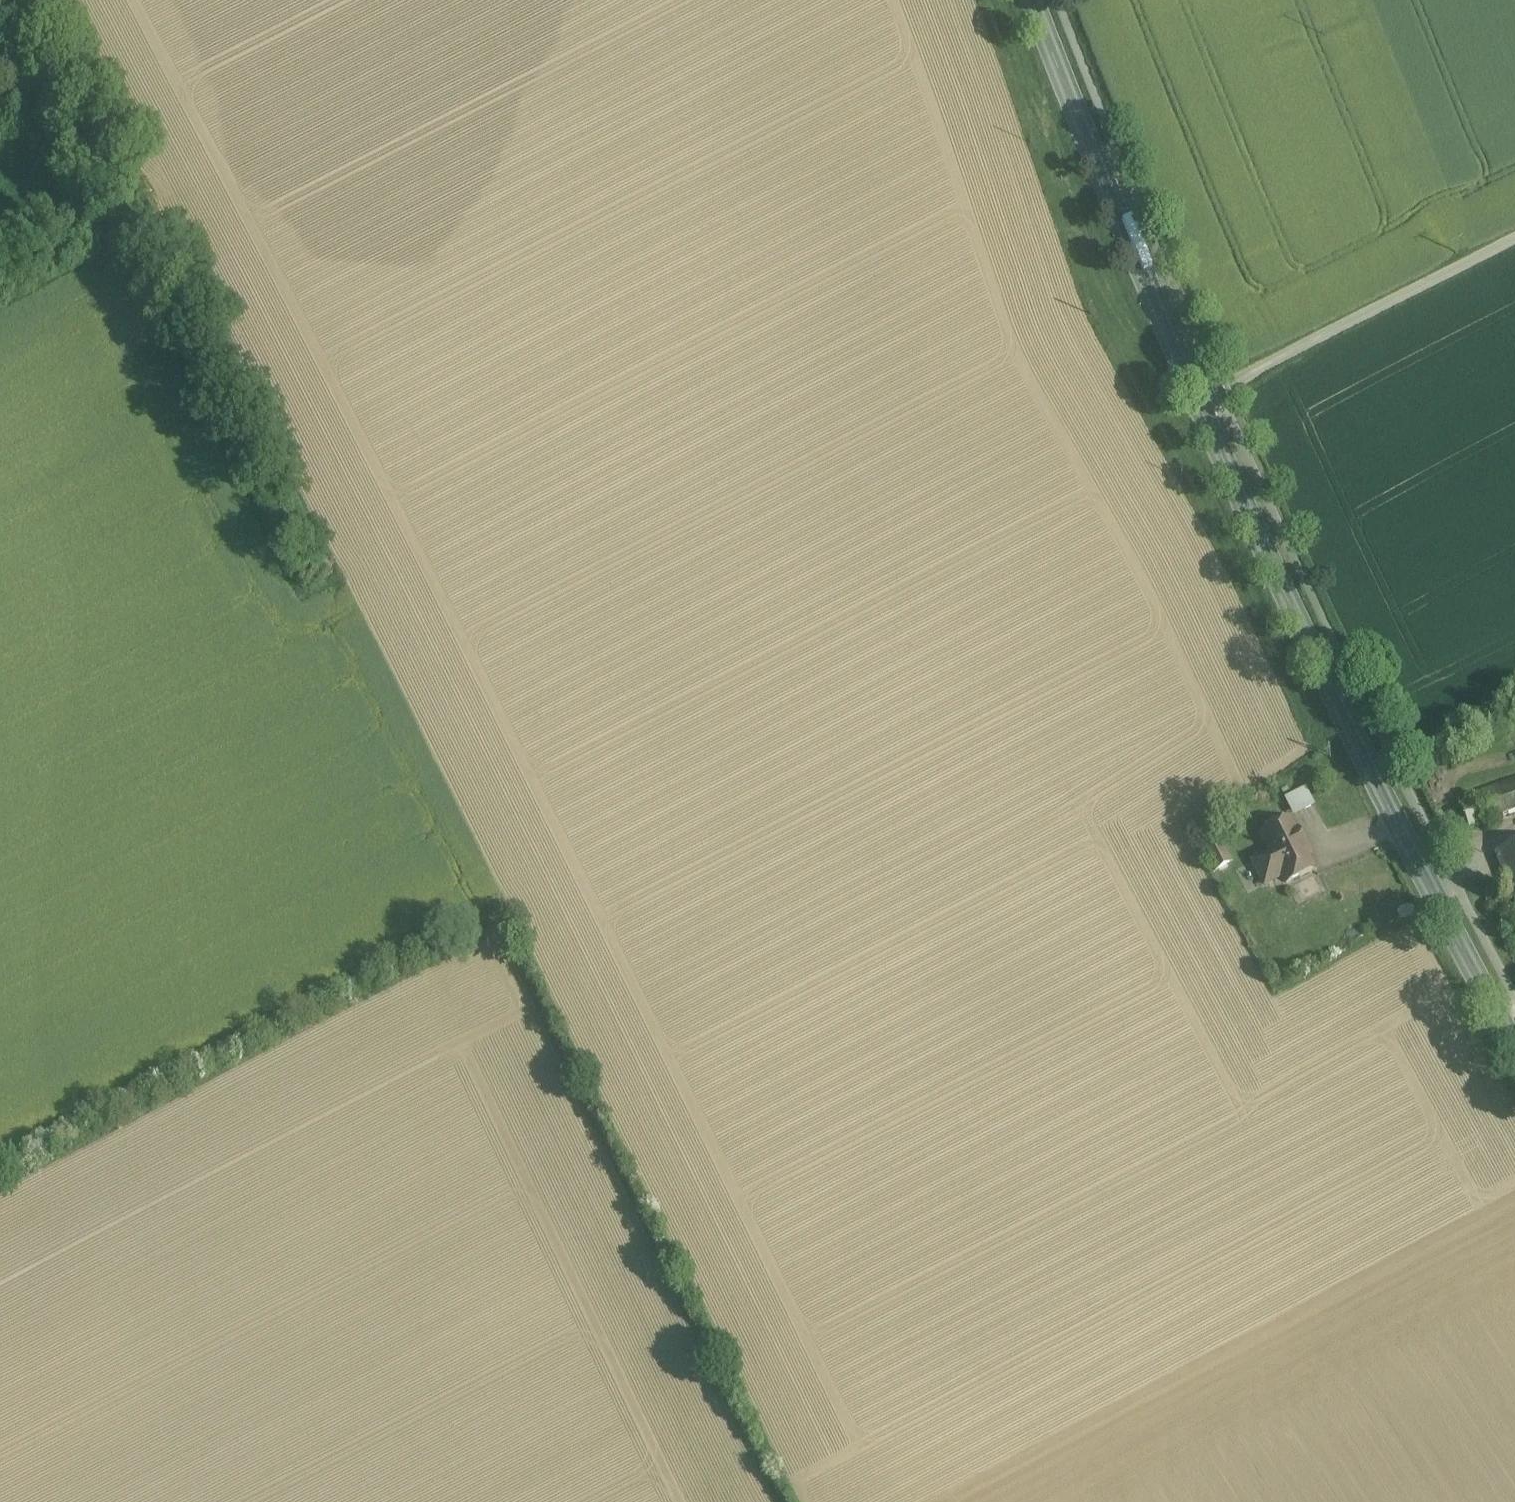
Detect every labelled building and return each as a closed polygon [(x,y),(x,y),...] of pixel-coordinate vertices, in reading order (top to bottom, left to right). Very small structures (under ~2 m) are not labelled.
[(1501,785),(1512,813),(1514,812),(1514,780),(1501,785)] [(1501,785),(1459,801),(1470,830),(1512,813),(1501,785)] [(1294,816),(1315,805),(1309,794),(1288,805),(1294,816)] [(1296,832),(1290,821),(1262,835),(1271,853),(1253,862),(1266,886),(1283,877),(1287,885),(1316,871),(1309,857),(1311,856),(1298,831),(1296,832)] [(1498,855),(1514,894),(1514,847),(1498,855)]
